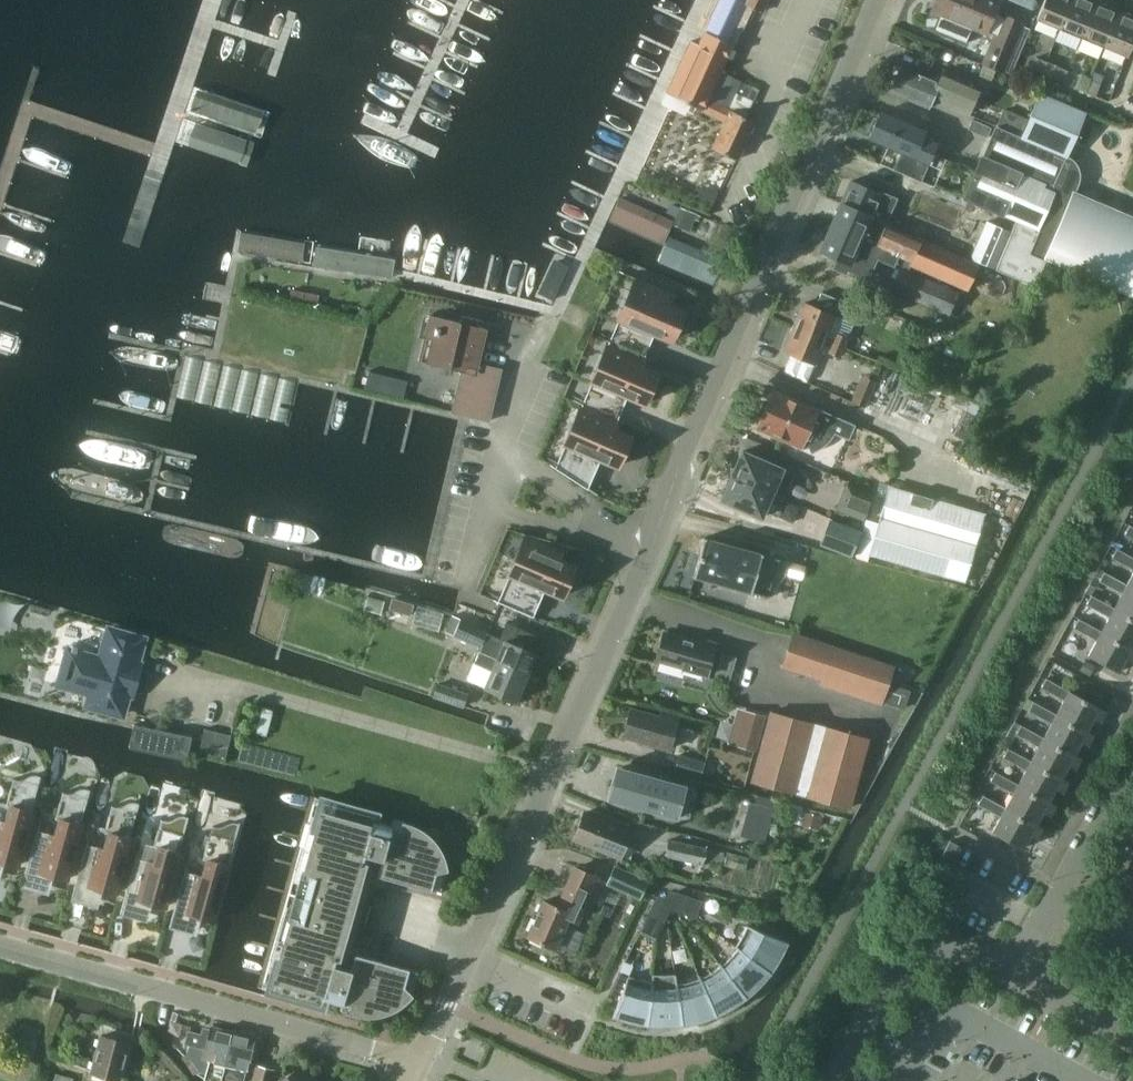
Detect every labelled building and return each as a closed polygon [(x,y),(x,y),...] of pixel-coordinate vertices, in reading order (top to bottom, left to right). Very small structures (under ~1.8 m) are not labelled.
[(703,30),(727,41),(744,4),(761,12),(767,0),(717,0),(703,30)] [(995,11),(986,7),(988,0),(932,0),(930,5),(933,6),(932,10),(949,17),(946,24),(974,36),(977,28),(987,32),(995,11)] [(1038,18),(1061,27),(1072,0),(1046,0),(1038,18)] [(1090,0),(1072,0),(1061,27),(1082,36),(1096,2),(1090,0)] [(1117,11),(1096,2),(1082,36),(1103,45),(1117,11)] [(1117,11),(1103,45),(1126,54),(1132,36),(1132,18),(1117,11)] [(1004,73),(1025,22),(1002,12),(980,63),(1004,73)] [(665,92),(689,103),(696,106),(695,108),(722,122),(710,147),(736,159),(754,120),(707,99),(732,44),(727,41),(703,30),(697,43),(689,39),(665,92)] [(1030,69),(1041,73),(1047,60),(1036,56),(1030,69)] [(1100,59),(1096,69),(1103,72),(1107,61),(1100,59)] [(1047,60),(1041,73),(1051,77),(1056,64),(1047,60)] [(889,91),(929,108),(933,99),(968,114),(980,86),(956,76),(952,87),(940,82),(900,65),(889,91)] [(1090,78),(1080,74),(1075,87),(1084,91),(1090,78)] [(262,124),(270,99),(199,77),(191,103),(262,124)] [(1090,78),(1084,91),(1095,96),(1101,83),(1090,78)] [(964,199),(1015,221),(1010,232),(994,268),(1035,286),(1048,255),(1132,291),(1132,287),(1132,221),(1073,196),(1078,184),(1079,182),(1079,180),(1079,177),(1079,175),(1079,173),(1079,171),(1078,168),(1077,165),(1076,163),(1074,161),(1072,158),(1070,157),(1068,155),(1086,111),(1039,91),(1027,120),(1020,136),(998,126),(996,125),(983,156),(977,170),(952,159),(939,189),(964,199)] [(190,109),(183,132),(245,153),(253,130),(190,109)] [(1004,110),(998,126),(1020,136),(1027,120),(1004,110)] [(926,131),(880,111),(868,137),(902,151),(894,169),(920,181),(936,143),(923,137),(926,131)] [(879,193),(850,180),(841,201),(887,222),(897,198),(880,190),(879,193)] [(610,220),(662,243),(672,221),(620,198),(610,220)] [(922,238),(887,222),(841,201),(819,250),(850,263),(850,262),(862,268),(872,245),(911,262),(922,238)] [(994,268),(1010,232),(987,222),(970,258),(994,269),(994,268)] [(305,244),(240,232),(237,251),(302,262),(305,244)] [(922,238),(911,262),(909,265),(967,291),(968,287),(979,264),(979,263),(922,237),(922,238)] [(723,261),(670,238),(660,261),(713,284),(723,261)] [(392,278),(395,259),(316,247),(313,265),(392,278)] [(991,270),(979,264),(968,287),(988,296),(988,295),(1007,304),(1018,281),(991,270)] [(959,292),(901,267),(891,291),(949,316),(959,292)] [(636,277),(609,340),(644,355),(654,333),(670,340),(683,310),(667,303),(670,294),(687,301),(687,299),(636,277)] [(804,302),(794,326),(844,348),(849,337),(847,337),(860,308),(821,292),(814,307),(804,302)] [(475,368),(474,374),(477,375),(488,328),(429,314),(424,337),(431,338),(425,362),(466,372),(467,366),(475,368)] [(844,348),(794,326),(784,350),(816,364),(824,345),(828,347),(826,351),(840,358),(844,348)] [(609,340),(582,403),(617,418),(627,396),(643,403),(656,373),(640,366),(644,356),(660,363),(660,362),(644,355),(609,340)] [(368,371),(364,389),(387,394),(392,377),(368,371)] [(874,383),(861,378),(851,401),(864,407),(874,383)] [(815,410),(774,392),(759,427),(800,445),(800,444),(801,445),(802,448),(803,447),(810,445),(812,451),(813,451),(813,450),(817,448),(821,446),(823,446),(822,445),(825,442),(828,439),(829,439),(830,438),(829,438),(831,435),(833,432),(834,432),(834,431),(834,430),(838,421),(852,427),(852,426),(815,410)] [(634,425),(617,418),(582,403),(555,467),(602,498),(603,497),(588,487),(600,459),(616,466),(629,436),(613,429),(617,420),(633,426),(634,425)] [(731,475),(772,493),(783,498),(794,473),(742,451),(731,475)] [(762,517),(772,493),(731,475),(721,499),(762,517)] [(869,554),(965,581),(983,518),(891,492),(892,488),(890,485),(882,483),(879,485),(877,493),(878,496),(885,498),(884,502),(869,554)] [(837,508),(864,519),(871,494),(847,484),(837,508)] [(832,520),(822,544),(851,556),(861,531),(832,520)] [(1129,524),(1124,534),(1132,539),(1132,527),(1129,524)] [(544,589),(561,596),(574,566),(557,559),(563,545),(581,549),(581,548),(526,533),(497,601),(549,623),(550,622),(533,614),(544,589)] [(780,559),(707,538),(696,577),(769,598),(780,559)] [(1117,548),(1111,557),(1132,569),(1132,557),(1117,548)] [(790,561),(786,577),(802,581),(806,565),(790,561)] [(1132,617),(1132,587),(1126,583),(1104,571),(1099,581),(1121,592),(1113,606),(1132,617)] [(1091,579),(1085,590),(1091,594),(1097,583),(1091,579)] [(1132,647),(1132,644),(1132,617),(1113,606),(1091,594),(1086,604),(1108,616),(1100,630),(1132,647)] [(364,609),(381,614),(384,603),(367,598),(364,609)] [(389,608),(411,615),(414,604),(392,598),(389,608)] [(451,615),(444,631),(479,646),(486,631),(451,615)] [(1087,654),(1118,671),(1125,657),(1132,661),(1132,660),(1132,648),(1132,647),(1100,630),(1079,618),(1073,627),(1095,639),(1087,654)] [(518,629),(506,623),(499,638),(487,632),(480,648),(530,669),(543,638),(518,627),(518,629)] [(90,693),(87,705),(122,715),(128,694),(133,695),(141,664),(137,663),(144,639),(109,629),(100,659),(89,655),(87,651),(78,649),(75,651),(68,649),(66,656),(63,658),(58,674),(60,678),(58,684),(90,693)] [(895,665),(792,631),(780,667),(820,680),(819,684),(882,705),(882,703),(905,710),(911,690),(889,682),(895,665)] [(698,641),(664,632),(657,659),(709,674),(717,642),(700,637),(698,641)] [(490,670),(483,686),(516,700),(530,669),(480,648),(474,663),(490,670)] [(715,679),(728,682),(735,658),(722,654),(715,679)] [(1086,658),(1079,669),(1091,676),(1097,665),(1086,658)] [(1055,713),(1087,730),(1093,717),(1100,721),(1106,710),(1068,690),(1046,678),(1040,687),(1063,699),(1055,713)] [(468,693),(437,683),(432,696),(463,706),(468,693)] [(1042,736),(1074,753),(1080,741),(1087,744),(1093,734),(1087,730),(1055,713),(1033,700),(1028,710),(1050,722),(1042,736)] [(623,736),(671,749),(680,717),(661,711),(659,716),(631,708),(623,736)] [(768,715),(744,709),(734,745),(758,751),(768,715)] [(768,715),(758,751),(750,782),(851,808),(870,737),(769,709),(768,715)] [(192,736),(134,723),(129,746),(186,759),(188,753),(225,762),(231,734),(204,728),(202,739),(192,736)] [(1030,759),(1061,777),(1068,764),(1075,768),(1080,757),(1074,753),(1042,736),(1020,724),(1016,733),(1037,745),(1030,759)] [(1017,783),(1048,800),(1055,788),(1062,791),(1068,780),(1061,777),(1030,759),(1008,748),(1003,757),(1025,769),(1017,783)] [(679,754),(674,768),(701,776),(705,762),(679,754)] [(663,815),(674,781),(616,764),(606,798),(663,815)] [(1004,806),(1036,824),(1042,811),(1049,814),(1055,804),(1048,800),(1017,783),(995,771),(990,780),(1012,792),(1004,806)] [(2,864),(3,862),(16,865),(41,775),(39,775),(36,774),(32,774),(28,776),(25,778),(22,779),(18,779),(15,778),(13,778),(6,804),(11,806),(7,821),(2,820),(0,819),(0,871),(2,864)] [(50,884),(52,878),(51,878),(52,875),(65,879),(90,789),(88,789),(85,788),(81,788),(77,789),(74,791),(71,793),(67,793),(64,792),(62,791),(55,818),(60,819),(56,835),(51,833),(51,834),(39,830),(40,826),(38,826),(22,885),(39,890),(41,882),(50,884)] [(999,816),(991,831),(1022,848),(1030,834),(1036,838),(1042,827),(1036,824),(1004,806),(982,794),(977,804),(999,816)] [(277,961),(269,990),(270,990),(271,991),(322,1005),(324,998),(342,1004),(343,1002),(355,1006),(354,1010),(355,1010),(357,1011),(359,1011),(360,1011),(362,1012),(364,1012),(366,1012),(368,1012),(369,1012),(371,1012),(373,1012),(375,1012),(377,1011),(379,1011),(381,1011),(382,1010),(384,1010),(386,1009),(388,1008),(389,1007),(391,1007),(393,1006),(394,1005),(396,1004),(397,1003),(399,1002),(400,1001),(402,1000),(403,998),(404,997),(405,996),(407,995),(403,991),(409,968),(356,954),(357,952),(355,952),(344,949),(348,936),(362,886),(365,873),(377,876),(378,877),(378,875),(431,890),(437,868),(442,866),(442,865),(442,863),(441,861),(441,860),(440,858),(440,856),(439,855),(438,853),(438,852),(437,850),(436,849),(435,847),(434,846),(433,845),(432,843),(431,842),(430,841),(428,839),(427,838),(425,837),(424,835),(422,834),(421,833),(419,832),(417,831),(416,830),(414,829),(412,828),(410,828),(408,827),(407,826),(405,826),(404,830),(392,827),(392,825),(374,820),(375,814),(322,799),(314,828),(318,829),(312,850),(305,848),(305,849),(312,851),(306,871),(302,870),(295,894),(290,892),(289,893),(295,895),(289,919),(293,920),(287,940),(280,938),(279,939),(287,941),(281,962),(277,961)] [(139,803),(138,802),(137,803),(134,802),(130,802),(127,803),(124,805),(120,806),(117,807),(113,806),(113,805),(112,805),(104,831),(109,833),(105,848),(100,847),(88,844),(89,840),(87,839),(71,899),(88,904),(90,896),(99,898),(101,892),(100,892),(101,889),(114,893),(139,803)] [(753,807),(742,841),(759,846),(770,813),(753,807)] [(805,812),(802,826),(819,829),(822,816),(805,812)] [(574,836),(622,855),(631,833),(583,813),(574,836)] [(148,912),(150,905),(150,903),(163,906),(188,816),(187,816),(183,815),(179,815),(176,817),(173,819),(169,820),(166,820),(162,819),(161,819),(154,845),(158,847),(154,862),(149,861),(137,858),(138,853),(137,853),(120,913),(137,917),(139,909),(148,912)] [(199,919),(199,917),(212,920),(231,853),(240,822),(238,822),(236,830),(232,829),(229,829),(225,831),(222,833),(219,834),(215,834),(211,833),(212,833),(210,832),(203,859),(208,860),(203,876),(198,874),(198,875),(186,871),(187,867),(186,867),(169,926),(186,931),(188,923),(197,926),(199,919)] [(664,856),(703,865),(707,847),(668,838),(664,856)] [(949,870),(962,846),(950,840),(937,864),(949,870)] [(614,865),(606,883),(640,898),(648,881),(614,865)] [(543,900),(527,936),(556,949),(569,920),(579,924),(586,906),(583,905),(595,875),(574,866),(557,906),(543,900)] [(1132,890),(1132,873),(1132,875),(1125,872),(1119,882),(1132,890)] [(675,891),(664,896),(670,909),(675,911),(681,893),(675,891)] [(685,914),(691,897),(681,893),(675,911),(685,914)] [(670,909),(664,896),(654,900),(651,907),(667,915),(670,909)] [(701,900),(691,897),(685,914),(695,917),(701,900)] [(667,915),(651,907),(646,916),(662,924),(667,915)] [(658,933),(662,924),(646,916),(642,925),(658,933)] [(735,946),(771,972),(774,967),(776,964),(780,957),(784,949),(787,943),(788,943),(788,941),(747,925),(746,926),(742,935),(742,934),(741,937),(736,945),(735,945),(735,946)] [(719,962),(718,962),(746,998),(746,997),(754,990),(759,985),(765,979),(770,973),(771,972),(735,946),(734,946),(737,949),(731,956),(731,955),(728,958),(728,959),(721,965),(719,962)] [(746,998),(718,962),(718,963),(720,966),(712,971),(708,973),(709,973),(700,977),(699,974),(698,974),(716,1016),(716,1015),(724,1011),(731,1007),(738,1003),(745,998),(746,998)] [(619,971),(609,992),(620,996),(628,975),(619,971)] [(613,1017),(615,1017),(621,1019),(631,1022),(639,1024),(646,1025),(653,973),(652,973),(651,981),(642,980),(642,979),(639,978),(639,979),(630,976),(628,975),(620,996),(612,1016),(613,1017)] [(647,1025),(657,1026),(665,1026),(673,1026),(681,1025),(682,1025),(674,973),(672,974),(666,974),(661,974),(655,974),(653,973),(646,1025),(647,1025)] [(682,1025),(684,1024),(688,1024),(697,1022),(706,1019),(715,1016),(716,1016),(698,974),(697,975),(699,978),(690,981),(686,982),(677,984),(675,973),(674,973),(682,1025)] [(222,1028),(212,1026),(209,1036),(188,1031),(185,1044),(189,1045),(186,1053),(198,1072),(205,1073),(204,1079),(212,1080),(222,1080),(222,1077),(233,1031),(222,1028)] [(238,1080),(243,1080),(254,1036),(233,1031),(222,1077),(236,1080),(238,1080)] [(88,1080),(118,1080),(120,1076),(128,1042),(101,1035),(92,1069),(91,1073),(88,1080)] [(274,1068),(257,1063),(252,1080),(270,1080),(274,1068)] [(301,1065),(280,1080),(313,1080),(301,1065)]
